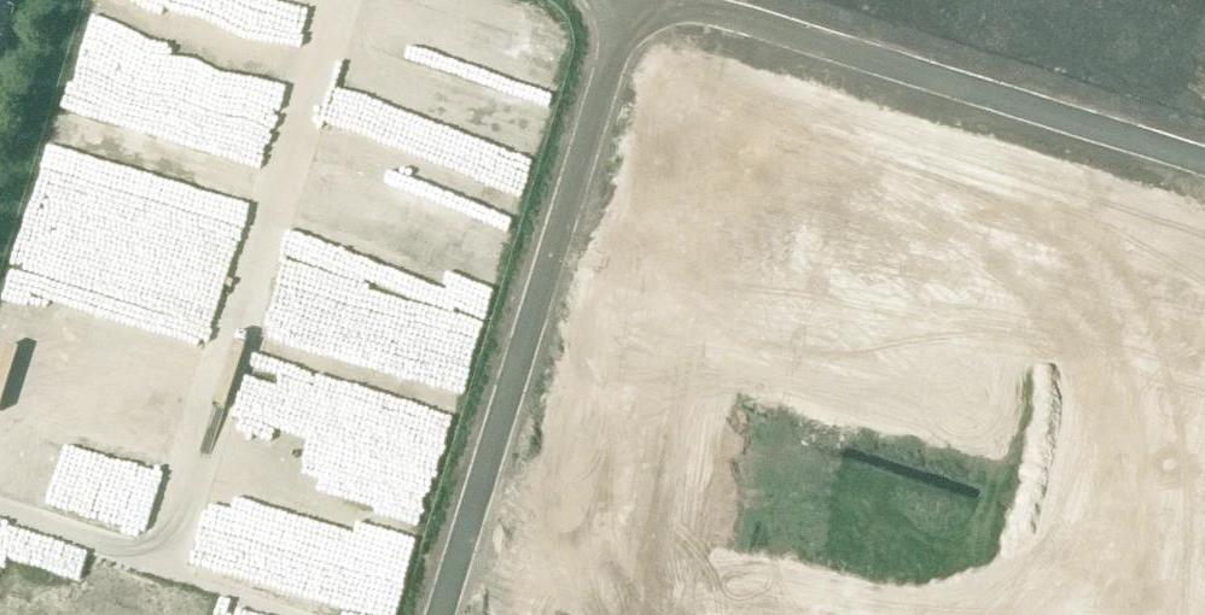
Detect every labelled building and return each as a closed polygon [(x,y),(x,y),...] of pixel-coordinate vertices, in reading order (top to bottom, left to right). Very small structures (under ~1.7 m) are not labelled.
[(284,614),(170,573),(157,607),(45,566),(27,614),(284,614)]
